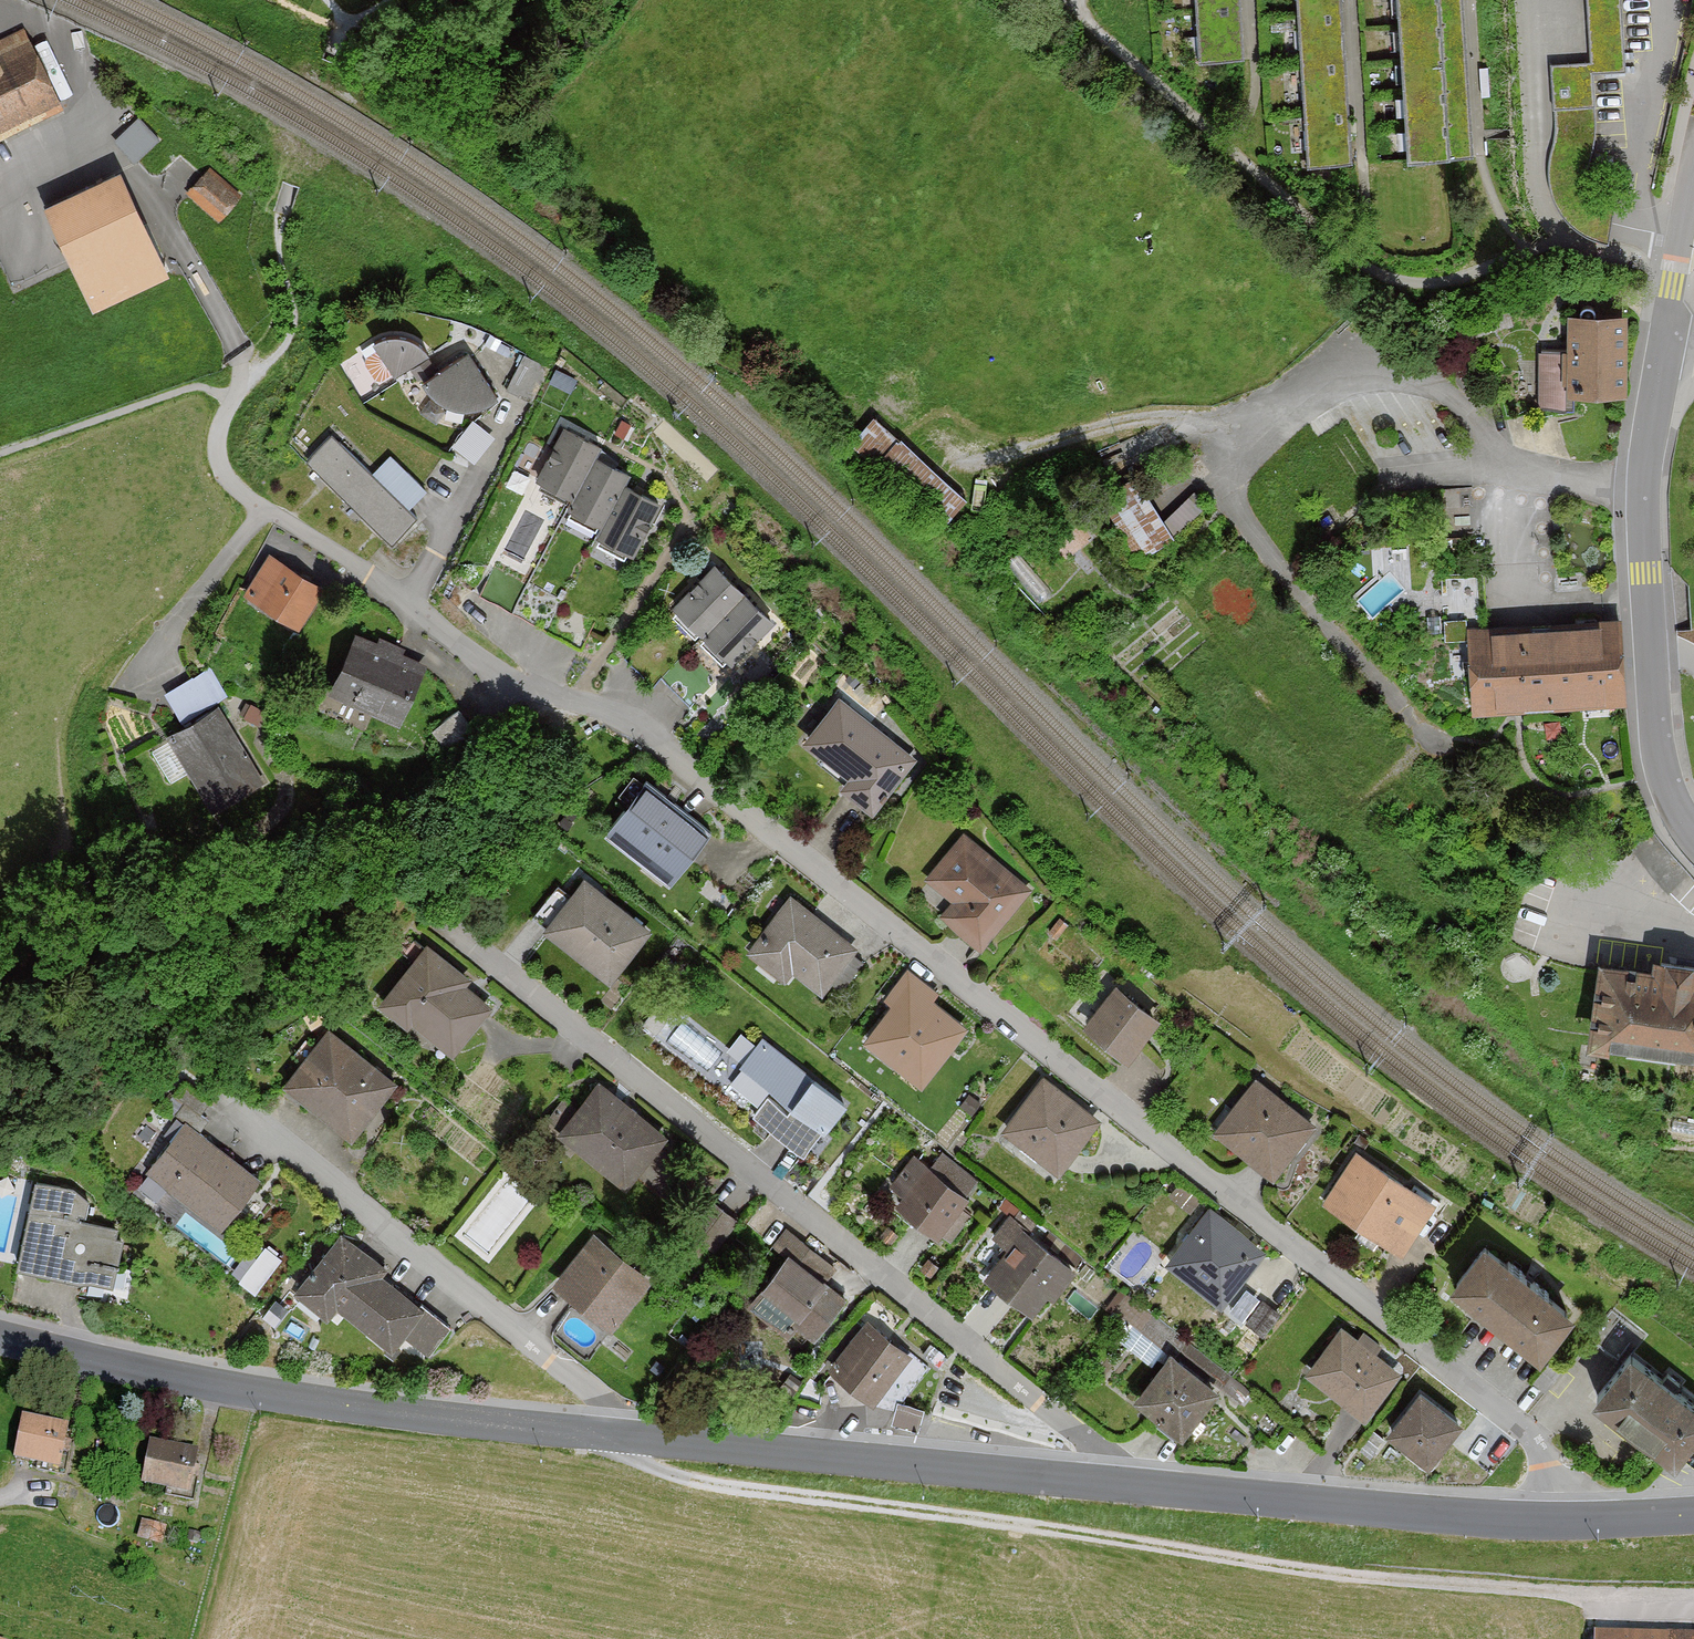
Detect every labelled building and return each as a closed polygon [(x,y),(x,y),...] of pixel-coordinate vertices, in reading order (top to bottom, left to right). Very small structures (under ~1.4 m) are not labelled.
[(1202,13),(1239,13),(1239,0),(1202,0),(1202,13)] [(1309,18),(1346,18),(1346,0),(1309,0),(1309,18)] [(1404,34),(1466,30),(1464,0),(1401,0),(1404,34)] [(1550,61),(1553,107),(1596,104),(1593,71),(1623,69),(1619,0),(1587,0),(1591,59),(1550,61)] [(1239,13),(1202,13),(1202,59),(1240,59),(1239,13)] [(1346,18),(1309,18),(1309,64),(1346,64),(1346,18)] [(1466,30),(1404,34),(1407,69),(1469,64),(1466,30)] [(0,44),(0,139),(64,108),(26,31),(0,44)] [(1346,64),(1309,64),(1309,110),(1346,110),(1346,64)] [(1469,64),(1407,69),(1409,104),(1471,99),(1469,64)] [(1471,99),(1409,104),(1412,138),(1474,134),(1471,99)] [(1346,110),(1309,110),(1309,156),(1346,155),(1346,110)] [(170,141),(140,113),(121,134),(150,162),(170,141)] [(1474,134),(1412,138),(1414,173),(1476,168),(1474,134)] [(243,199),(211,172),(190,196),(223,224),(243,199)] [(124,182),(47,218),(71,269),(94,318),(171,282),(124,182)] [(1628,316),(1565,315),(1564,350),(1539,350),(1537,409),(1563,410),(1564,397),(1626,398),(1628,316)] [(377,349),(407,394),(420,387),(446,368),(429,352),(413,348),(393,347),(377,349)] [(507,401),(469,350),(446,368),(420,387),(458,438),(507,401)] [(525,351),(509,386),(533,396),(548,362),(525,351)] [(967,496),(876,414),(853,441),(943,522),(967,496)] [(604,453),(564,431),(532,489),(573,511),(599,464),(604,453)] [(393,542),(417,517),(334,434),(309,459),(328,478),(393,542)] [(632,482),(599,464),(573,511),(568,520),(601,538),(627,491),(632,482)] [(1173,534),(1136,471),(1100,493),(1137,556),(1173,534)] [(1170,508),(1183,522),(1206,501),(1193,487),(1170,508)] [(661,510),(627,491),(601,538),(597,545),(632,564),(661,510)] [(324,593),(275,563),(251,602),(299,633),(324,593)] [(748,602),(719,575),(674,616),(702,647),(748,602)] [(773,628),(748,602),(702,647),(727,673),(773,628)] [(1627,626),(1473,638),(1480,720),(1633,708),(1627,626)] [(425,669),(357,639),(332,696),(400,726),(425,669)] [(168,685),(179,713),(227,694),(215,666),(168,685)] [(920,766),(843,705),(809,747),(853,782),(841,796),(875,822),(920,766)] [(224,712),(174,741),(214,808),(263,779),(224,712)] [(488,746),(463,713),(435,734),(461,767),(488,746)] [(711,843),(653,793),(613,840),(671,890),(711,843)] [(1032,898),(967,837),(929,878),(960,907),(946,922),(980,954),(1032,898)] [(654,940),(588,889),(548,941),(614,991),(654,940)] [(856,959),(795,902),(753,948),(814,1005),(856,959)] [(476,987),(431,952),(387,1011),(456,1063),(494,1013),(470,995),(476,987)] [(1607,968),(1598,1035),(1693,1049),(1693,967),(1662,962),(1661,975),(1607,968)] [(971,1037),(918,987),(869,1040),(922,1090),(971,1037)] [(1164,1028),(1123,990),(1086,1030),(1128,1068),(1164,1028)] [(776,1003),(747,1041),(839,1112),(869,1074),(776,1003)] [(405,1090),(337,1032),(290,1088),(358,1145),(405,1090)] [(1319,1130),(1261,1080),(1217,1130),(1275,1181),(1319,1130)] [(1108,1126),(1046,1082),(1007,1138),(1069,1182),(1108,1126)] [(670,1145),(603,1090),(562,1141),(629,1195),(670,1145)] [(263,1186),(189,1127),(152,1174),(226,1233),(263,1186)] [(1439,1212),(1360,1157),(1324,1207),(1404,1263),(1439,1212)] [(986,1216),(918,1163),(890,1199),(957,1252),(986,1216)] [(83,1197),(38,1189),(22,1275),(119,1294),(129,1241),(77,1231),(83,1197)] [(1266,1255),(1215,1214),(1173,1266),(1225,1307),(1266,1255)] [(1074,1276),(1024,1236),(988,1282),(1038,1321),(1074,1276)] [(256,1283),(284,1252),(269,1239),(241,1270),(256,1283)] [(389,1274),(345,1239),(298,1299),(333,1326),(342,1314),(399,1358),(430,1318),(383,1281),(389,1274)] [(658,1289),(597,1240),(557,1289),(619,1338),(658,1289)] [(1581,1322),(1490,1256),(1458,1301),(1549,1367),(1581,1322)] [(851,1304),(796,1261),(767,1297),(822,1340),(851,1304)] [(1122,1333),(1168,1370),(1177,1359),(1185,1349),(1139,1312),(1122,1333)] [(919,1362),(874,1324),(835,1369),(880,1407),(919,1362)] [(1401,1380),(1347,1338),(1313,1380),(1368,1423),(1401,1380)] [(1225,1397),(1177,1359),(1168,1370),(1142,1406),(1189,1443),(1225,1397)] [(1632,1367),(1602,1409),(1685,1469),(1693,1457),(1693,1412),(1632,1367)] [(1469,1438),(1427,1403),(1398,1438),(1440,1473),(1469,1438)] [(70,1429),(21,1421),(14,1466),(62,1474),(70,1429)] [(198,1454),(151,1450),(147,1494),(194,1498),(198,1454)]
